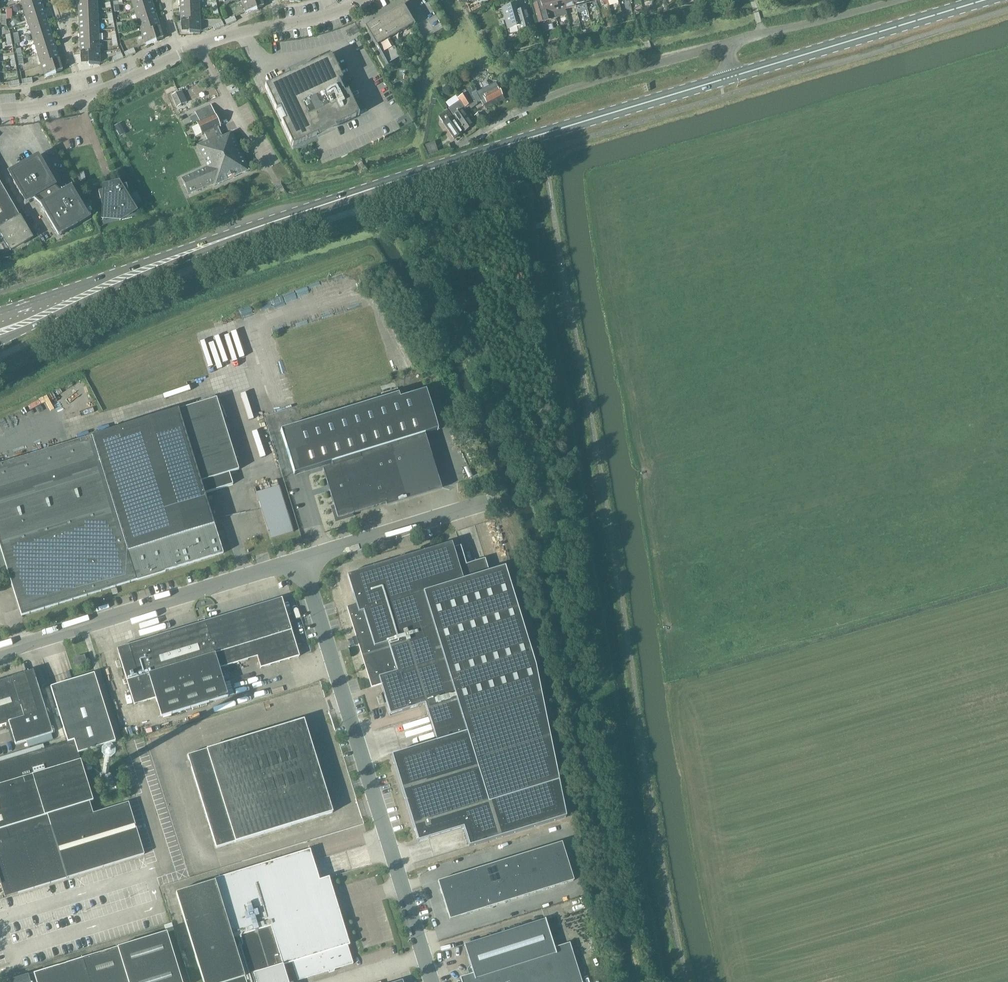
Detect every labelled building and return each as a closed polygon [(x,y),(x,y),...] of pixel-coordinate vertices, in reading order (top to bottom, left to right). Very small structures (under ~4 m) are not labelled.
[(41,0),(31,0),(21,3),(25,13),(43,7),(41,0)] [(78,9),(98,9),(97,0),(78,0),(78,9)] [(135,12),(153,6),(151,0),(138,0),(132,2),(135,12)] [(180,10),(200,9),(199,0),(180,0),(180,10)] [(262,0),(245,0),(242,1),(245,12),(264,6),(262,0)] [(537,17),(539,23),(556,18),(551,0),(539,0),(540,3),(534,5),(537,17)] [(556,18),(567,15),(565,9),(562,0),(551,0),(556,18)] [(565,9),(575,7),(573,0),(562,0),(565,9)] [(415,25),(403,5),(403,4),(365,27),(388,67),(389,67),(388,65),(400,57),(389,38),(414,24),(415,26),(415,25)] [(520,11),(518,4),(498,9),(498,10),(503,9),(508,29),(518,26),(519,31),(532,27),(527,9),(520,11)] [(157,17),(153,6),(135,12),(138,23),(157,17)] [(25,13),(28,23),(46,18),(43,7),(25,13)] [(78,9),(79,20),(98,20),(98,9),(78,9)] [(180,10),(181,21),(200,20),(200,9),(180,10)] [(138,23),(142,33),(160,27),(157,17),(138,23)] [(50,28),(46,18),(28,23),(31,34),(50,28)] [(99,30),(98,20),(79,20),(79,31),(99,30)] [(201,31),(200,20),(181,21),(181,32),(201,31)] [(163,38),(160,27),(142,33),(145,44),(163,38)] [(53,38),(50,28),(31,34),(34,44),(53,38)] [(79,31),(80,42),(99,41),(99,30),(79,31)] [(56,49),(53,38),(34,44),(38,54),(56,49)] [(80,42),(80,53),(100,52),(99,41),(80,42)] [(56,49),(38,54),(41,65),(59,59),(56,49)] [(100,52),(80,53),(81,64),(100,63),(100,52)] [(327,126),(334,123),(335,126),(359,115),(348,91),(344,93),(339,81),(343,79),(331,55),(307,66),(309,70),(291,78),(289,75),(265,86),(276,110),(280,108),(285,120),(282,122),(293,146),(317,135),(315,131),(323,128),(323,129),(324,129),(325,129),(326,128),(327,128),(327,127),(327,126)] [(59,59),(41,65),(44,75),(63,70),(59,59)] [(464,107),(475,100),(476,102),(480,100),(483,105),(502,94),(495,82),(476,92),(473,85),(464,90),(466,92),(461,95),(461,94),(457,97),(459,100),(464,107)] [(180,93),(173,96),(177,106),(184,103),(180,93)] [(473,125),(464,112),(466,110),(464,107),(459,100),(448,108),(464,131),(473,125)] [(249,169),(232,132),(223,136),(222,134),(215,137),(212,130),(220,126),(210,105),(195,112),(200,121),(197,122),(202,135),(205,134),(208,140),(197,145),(207,167),(181,178),(188,194),(214,183),(214,184),(215,185),(216,185),(228,179),(228,180),(231,179),(236,176),(248,170),(248,171),(249,170),(249,169)] [(463,133),(450,113),(447,110),(438,116),(454,139),(463,133)] [(479,113),(474,116),(479,123),(484,119),(479,113)] [(120,123),(115,126),(120,137),(125,134),(120,123)] [(434,143),(426,146),(428,154),(437,151),(434,143)] [(10,174),(15,182),(14,182),(21,195),(22,194),(26,202),(34,197),(34,198),(35,198),(44,205),(43,206),(47,214),(46,214),(54,226),(59,234),(67,229),(67,230),(79,223),(79,222),(87,217),(70,190),(63,194),(62,194),(61,194),(53,186),(54,186),(49,178),(50,178),(43,165),(42,166),(38,158),(30,163),(30,162),(17,169),(18,170),(10,174)] [(32,238),(0,183),(0,231),(11,250),(32,238)] [(133,213),(127,185),(121,186),(120,184),(104,188),(104,190),(98,192),(105,220),(133,213)] [(202,354),(207,375),(215,373),(210,352),(202,354)] [(281,430),(294,474),(332,463),(333,467),(323,470),(338,518),(429,490),(414,442),(413,442),(412,438),(438,430),(426,390),(400,398),(399,394),(281,430)] [(7,568),(13,588),(21,616),(222,553),(214,525),(204,493),(233,484),(229,473),(239,470),(217,398),(179,410),(178,410),(0,465),(0,571),(7,568)] [(458,472),(466,467),(464,463),(456,468),(458,472)] [(279,486),(256,493),(270,539),(272,539),(293,532),(294,532),(279,486)] [(489,572),(485,559),(466,564),(461,546),(453,548),(452,543),(347,575),(356,604),(347,607),(372,687),(381,684),(390,715),(425,704),(437,742),(392,756),(418,842),(463,828),(469,847),(566,817),(535,667),(505,567),(489,572)] [(197,624),(117,649),(134,705),(155,698),(161,717),(228,697),(220,668),(257,657),(261,668),(299,656),(282,598),(210,620),(197,624)] [(86,663),(85,658),(84,656),(73,659),(75,666),(86,663)] [(9,729),(11,729),(16,745),(53,733),(33,671),(0,681),(0,725),(7,722),(9,729)] [(1,845),(0,845),(0,885),(1,885),(4,897),(144,854),(128,803),(93,814),(89,802),(93,801),(78,753),(81,752),(89,750),(115,742),(94,674),(75,679),(74,680),(78,690),(55,697),(51,687),(67,742),(0,763),(0,840),(1,845)] [(207,749),(188,755),(216,848),(235,842),(236,842),(333,813),(318,766),(320,762),(316,760),(315,754),(317,750),(313,748),(304,720),(207,749)] [(100,773),(102,782),(104,786),(113,783),(112,779),(110,774),(108,773),(108,772),(108,771),(108,770),(107,770),(107,769),(106,769),(105,769),(104,769),(104,770),(103,770),(103,771),(103,772),(103,773),(100,773)] [(166,773),(157,775),(158,781),(167,780),(166,773)] [(159,782),(166,815),(180,812),(172,779),(159,782)] [(190,833),(186,821),(171,826),(175,838),(190,833)] [(192,840),(175,845),(177,854),(194,850),(192,840)] [(450,920),(564,884),(574,881),(562,843),(438,882),(450,920)] [(281,965),(290,962),(295,980),(351,963),(345,945),(347,944),(326,877),(317,880),(307,849),(212,879),(212,881),(173,893),(201,981),(286,981),(281,965)] [(185,866),(189,866),(189,869),(198,869),(198,858),(189,859),(189,861),(185,861),(185,866)] [(571,907),(589,902),(587,895),(569,901),(571,907)] [(571,907),(573,913),(591,908),(589,902),(571,907)] [(575,920),(592,914),(591,908),(573,913),(575,920)] [(575,920),(577,926),(595,921),(592,914),(575,920)] [(468,974),(460,977),(462,981),(583,981),(570,942),(554,947),(545,919),(464,945),(471,965),(467,969),(468,974)] [(579,933),(597,928),(595,921),(577,926),(579,933)] [(579,933),(581,940),(599,934),(597,928),(579,933)] [(166,932),(9,980),(9,981),(182,981),(166,932)] [(584,946),(601,941),(599,934),(581,940),(584,946)] [(584,946),(586,953),(603,948),(601,941),(584,946)] [(588,960),(605,954),(603,948),(586,953),(588,960)] [(588,960),(590,966),(607,961),(605,954),(588,960)] [(592,973),(609,968),(607,961),(590,966),(592,973)] [(592,973),(594,980),(611,974),(609,968),(592,973)]
